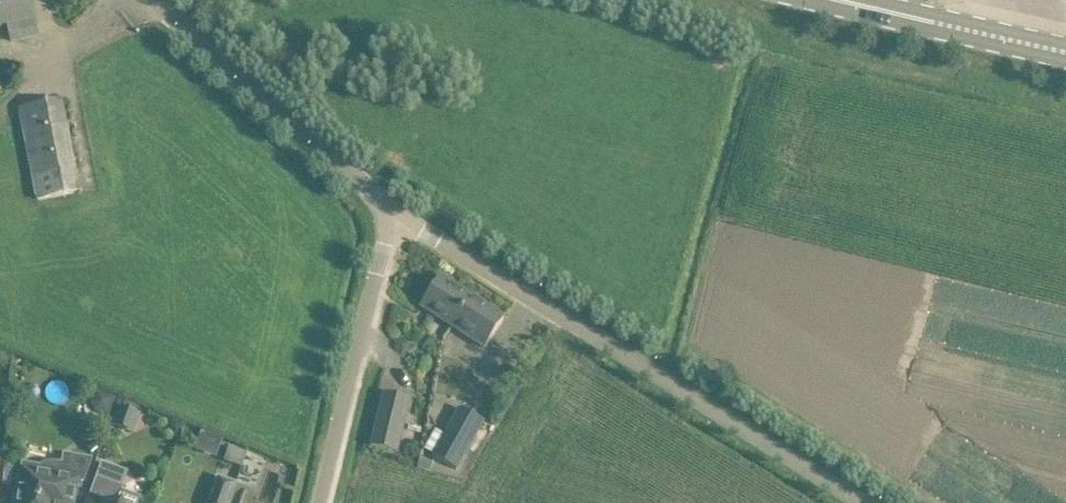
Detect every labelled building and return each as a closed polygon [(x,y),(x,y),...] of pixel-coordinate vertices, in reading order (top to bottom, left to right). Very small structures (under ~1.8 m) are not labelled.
[(35,18),(31,0),(0,0),(0,26),(7,24),(10,41),(39,35),(35,18)] [(63,102),(21,110),(38,200),(80,192),(63,102)] [(452,327),(471,297),(440,277),(421,307),(452,327)] [(471,297),(452,327),(485,348),(504,319),(471,297)] [(413,398),(385,392),(372,445),(399,452),(413,398)] [(119,407),(112,426),(126,431),(133,411),(119,407)] [(457,471),(484,422),(459,408),(444,434),(434,453),(432,456),(457,471)] [(229,448),(224,462),(242,469),(247,454),(229,448)] [(91,460),(64,456),(63,464),(59,463),(52,463),(49,463),(45,464),(43,466),(40,468),(24,465),(19,495),(15,494),(14,502),(73,502),(77,482),(83,483),(91,460)] [(431,471),(433,462),(420,460),(419,468),(431,471)] [(88,502),(116,502),(127,472),(103,463),(88,502)] [(237,485),(219,479),(211,502),(230,502),(237,485)]
